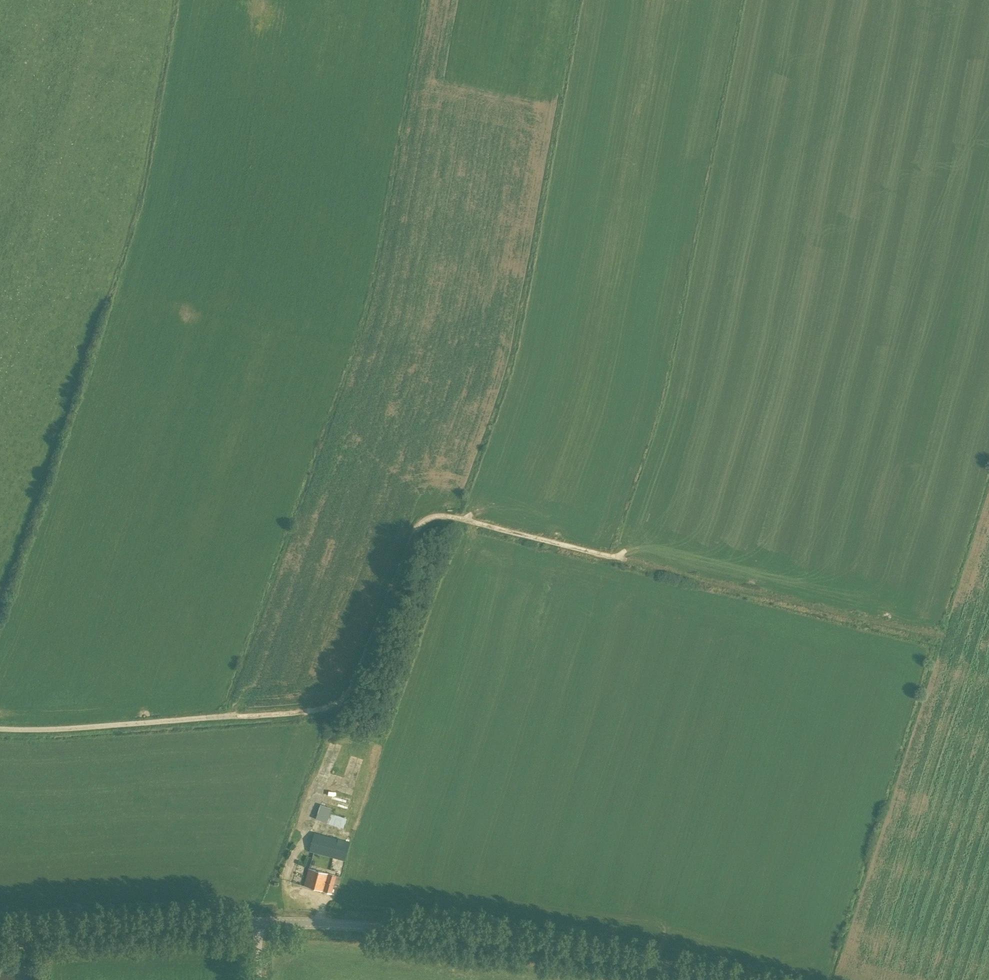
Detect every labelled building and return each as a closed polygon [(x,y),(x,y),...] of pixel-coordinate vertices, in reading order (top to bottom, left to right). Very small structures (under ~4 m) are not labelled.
[(320,804),(316,818),(340,826),(343,818),(330,813),(332,808),(320,804)] [(310,851),(345,860),(350,841),(315,832),(310,851)] [(309,868),(304,885),(323,890),(323,891),(331,893),(336,875),(309,868)] [(0,964),(0,979),(14,979),(14,963),(0,964)]
